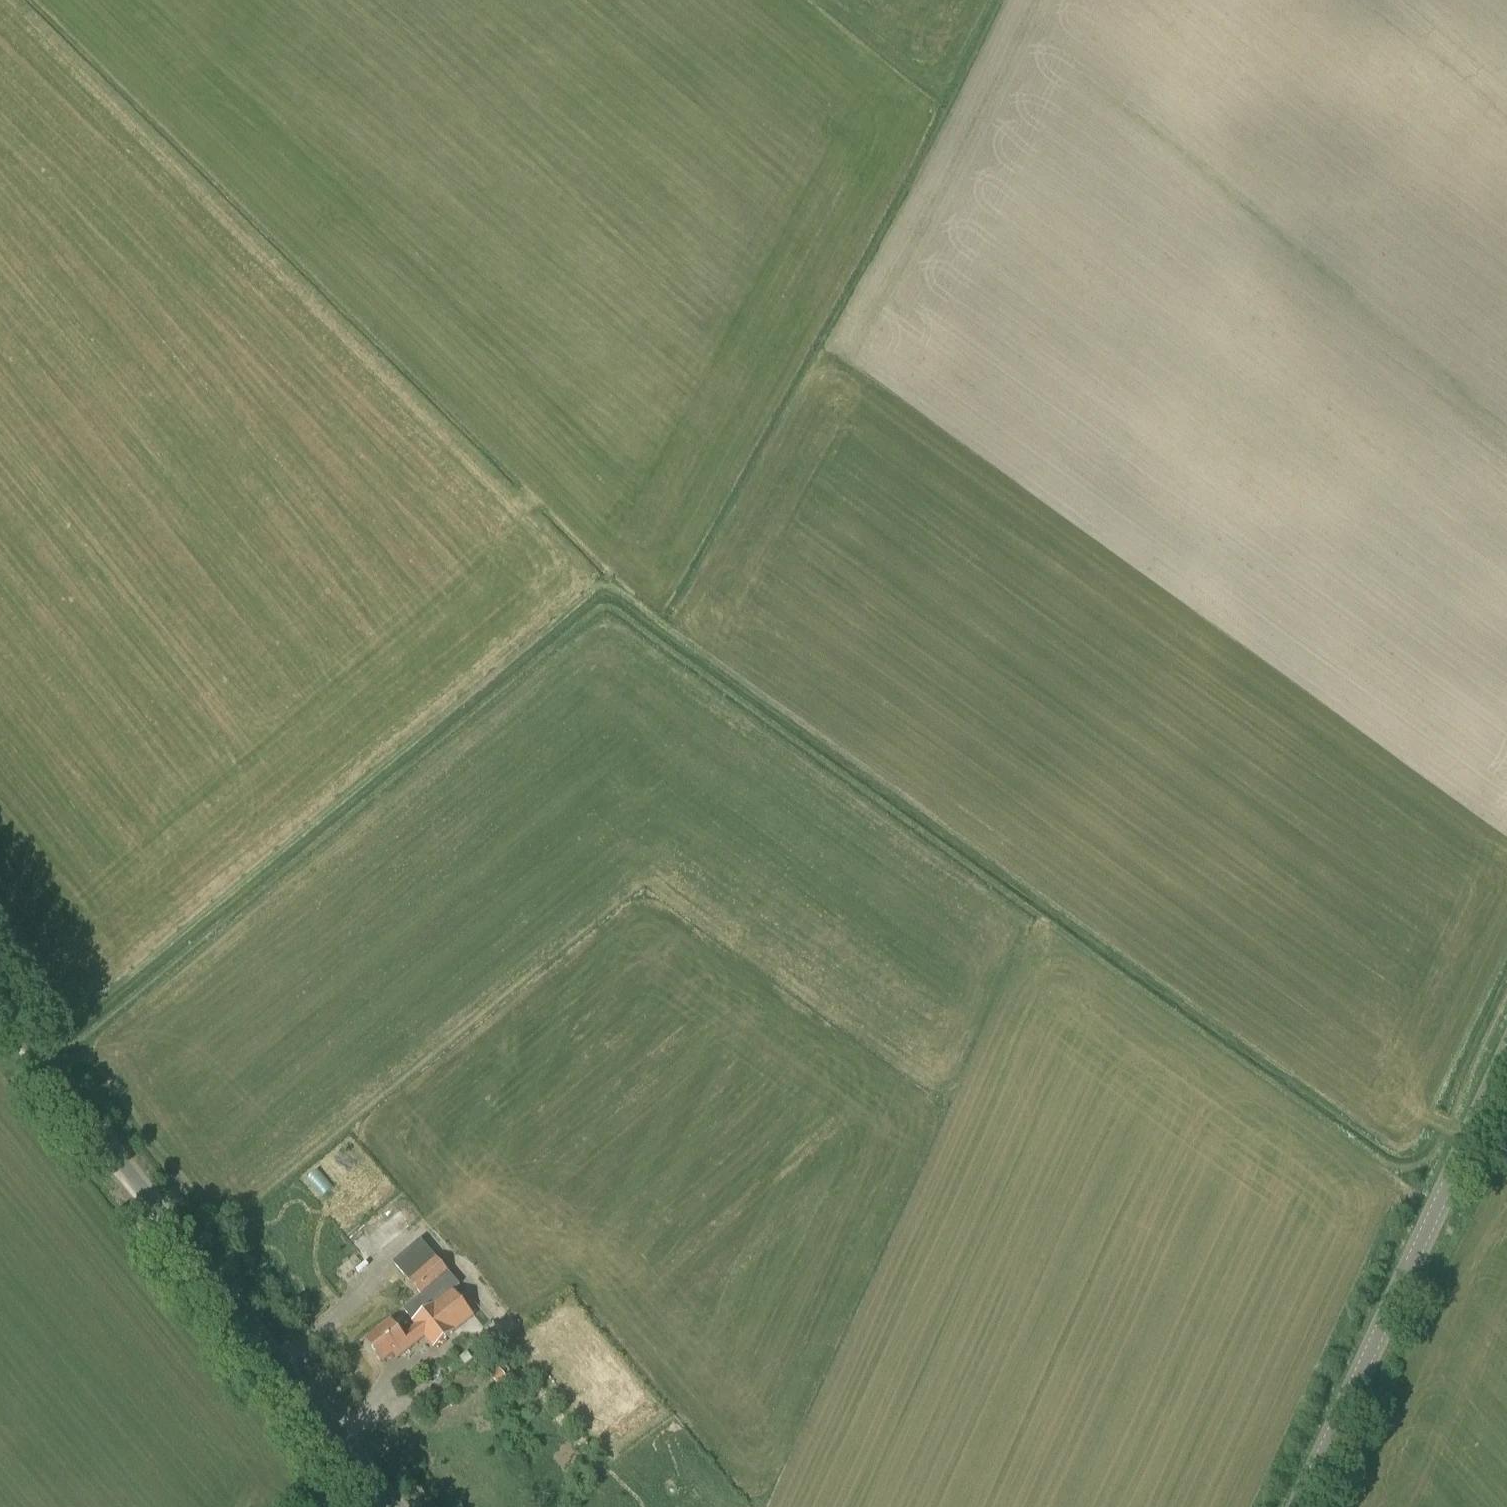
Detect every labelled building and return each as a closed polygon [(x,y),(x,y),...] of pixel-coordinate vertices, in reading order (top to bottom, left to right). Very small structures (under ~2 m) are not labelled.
[(365,1246),(380,1234),(370,1222),(355,1234),(365,1246)] [(412,1321),(415,1326),(403,1336),(391,1321),(366,1341),(383,1363),(393,1355),(397,1359),(424,1337),(433,1348),(474,1315),(454,1290),(460,1285),(422,1241),(394,1265),(422,1295),(404,1309),(412,1321)] [(467,1353),(460,1359),(465,1366),(473,1360),(467,1353)] [(504,1394),(519,1382),(496,1354),(482,1366),(504,1394)]
